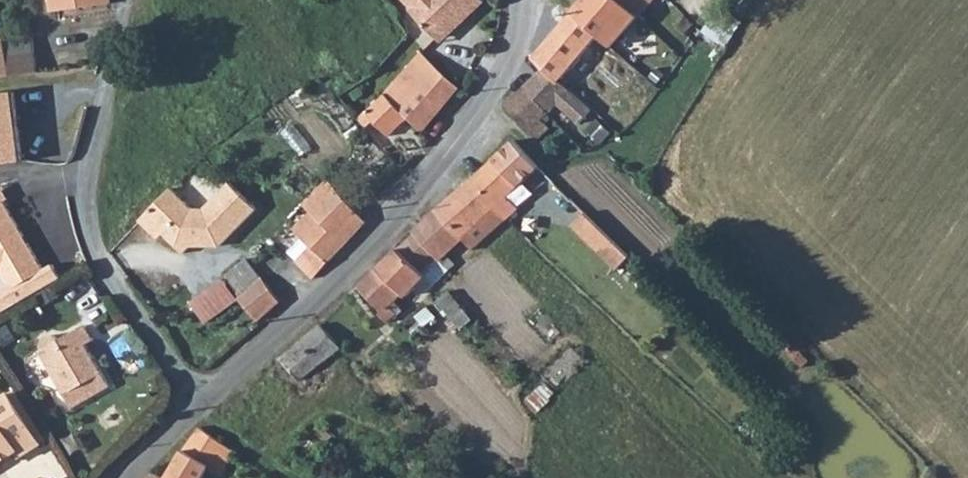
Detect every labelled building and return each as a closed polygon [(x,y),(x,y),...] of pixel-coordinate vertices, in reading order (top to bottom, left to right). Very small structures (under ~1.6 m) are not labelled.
[(114,7),(113,0),(54,0),(55,13),(114,7)] [(483,0),(420,0),(411,9),(437,36),(460,16),(463,19),(483,0)] [(650,0),(582,0),(571,14),(596,39),(608,51),(650,0)] [(596,39),(571,14),(532,59),(543,69),(559,83),(559,82),(596,39)] [(8,72),(34,70),(28,35),(2,40),(8,72)] [(422,52),(384,90),(397,104),(436,66),(422,52)] [(443,105),(449,112),(454,106),(457,109),(467,98),(436,66),(397,104),(403,110),(419,129),(443,105)] [(546,114),(570,94),(559,82),(559,83),(543,69),(525,85),(546,114)] [(543,124),(550,119),(546,114),(525,85),(504,105),(533,142),(548,129),(543,124)] [(384,90),(372,101),(389,122),(403,110),(397,104),(384,90)] [(0,92),(0,163),(21,160),(13,91),(0,92)] [(535,172),(526,160),(513,143),(468,183),(500,223),(509,214),(503,199),(535,172)] [(340,180),(329,190),(349,210),(359,200),(340,180)] [(184,189),(154,221),(171,238),(177,233),(197,253),(208,242),(214,241),(214,246),(229,245),(267,205),(242,181),(217,208),(205,208),(184,189)] [(500,223),(468,183),(433,213),(456,246),(463,256),(500,223)] [(309,213),(344,247),(364,226),(349,210),(329,190),(325,186),(304,207),(309,213)] [(0,202),(0,273),(1,272),(9,284),(0,289),(0,312),(58,275),(50,261),(41,267),(0,202)] [(267,205),(229,245),(233,245),(270,207),(267,205)] [(617,264),(632,250),(587,208),(573,223),(617,264)] [(309,248),(326,265),(344,247),(309,213),(292,230),(309,248)] [(456,246),(433,213),(412,232),(414,235),(434,267),(456,246)] [(434,267),(414,235),(398,250),(427,285),(437,282),(434,267)] [(294,264),(311,281),(326,265),(309,248),(294,264)] [(427,285),(398,250),(360,286),(383,311),(382,315),(390,323),(403,312),(398,303),(427,285)] [(224,282),(256,324),(280,304),(246,263),(224,282)] [(457,323),(446,312),(437,321),(449,332),(457,323)] [(305,378),(336,350),(340,346),(319,325),(285,358),(305,378)] [(80,412),(117,389),(92,349),(99,344),(89,329),(63,346),(55,341),(52,342),(48,345),(48,354),(45,357),(80,412)] [(39,443),(44,439),(13,389),(7,393),(39,443)] [(39,443),(7,393),(0,398),(0,460),(16,451),(19,456),(39,443)] [(228,460),(232,453),(199,429),(164,477),(210,477),(213,474),(216,476),(228,460)]
